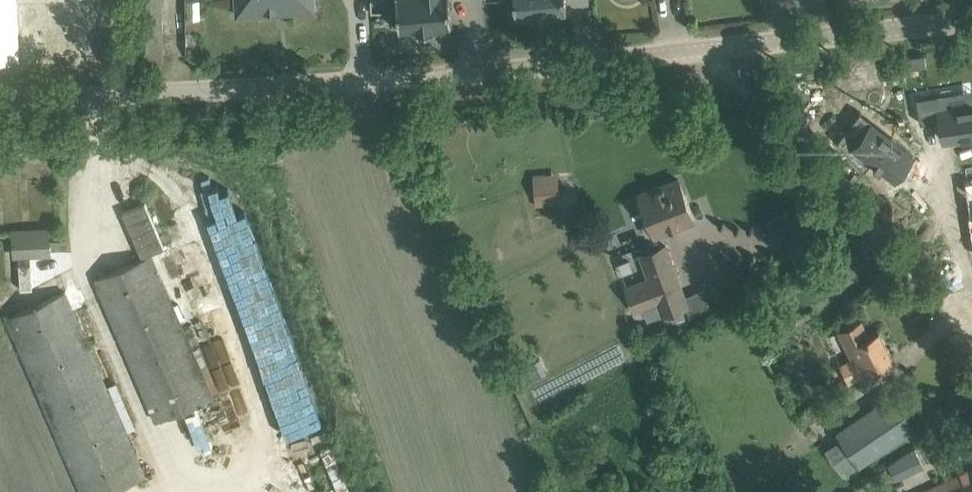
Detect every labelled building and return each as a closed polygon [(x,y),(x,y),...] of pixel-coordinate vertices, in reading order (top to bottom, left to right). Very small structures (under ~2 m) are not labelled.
[(117,53),(117,40),(116,28),(114,0),(0,0),(0,60),(117,53)] [(116,28),(117,40),(127,40),(127,60),(163,60),(162,0),(126,0),(127,27),(116,28)] [(237,14),(314,10),(314,0),(236,0),(237,14)] [(400,27),(399,27),(399,29),(401,29),(401,28),(418,27),(418,30),(434,29),(434,26),(450,24),(450,25),(452,24),(452,23),(450,0),(397,0),(400,27)] [(516,15),(533,13),(534,17),(550,16),(550,12),(567,11),(566,0),(515,0),(516,11),(516,15)] [(880,62),(833,66),(835,91),(882,87),(880,62)] [(919,101),(922,121),(942,118),(945,138),(971,134),(971,103),(946,108),(944,96),(919,101)] [(846,128),(837,139),(864,169),(871,160),(894,179),(915,153),(872,119),(857,137),(846,128)] [(536,205),(560,203),(558,178),(534,181),(536,205)] [(694,219),(679,178),(640,193),(656,234),(694,219)] [(164,247),(145,203),(123,213),(142,257),(152,252),(164,247)] [(17,256),(19,289),(33,288),(32,255),(51,254),(50,226),(12,228),(14,256),(17,256)] [(647,276),(624,284),(633,311),(657,302),(661,314),(685,306),(690,304),(685,292),(668,241),(639,251),(647,276)] [(214,395),(213,391),(218,389),(199,346),(194,348),(152,252),(142,257),(96,277),(156,420),(214,395)] [(9,315),(84,491),(108,491),(146,476),(76,313),(85,309),(75,287),(67,290),(9,315)] [(843,329),(838,331),(850,356),(840,362),(850,382),(894,360),(880,330),(869,335),(861,320),(843,329)] [(847,443),(831,455),(844,475),(900,437),(916,425),(894,392),(877,403),(838,430),(843,438),(847,443)] [(814,403),(804,408),(809,418),(819,414),(814,403)] [(916,447),(903,455),(911,471),(924,465),(916,447)] [(921,491),(971,491),(971,468),(921,491)]
